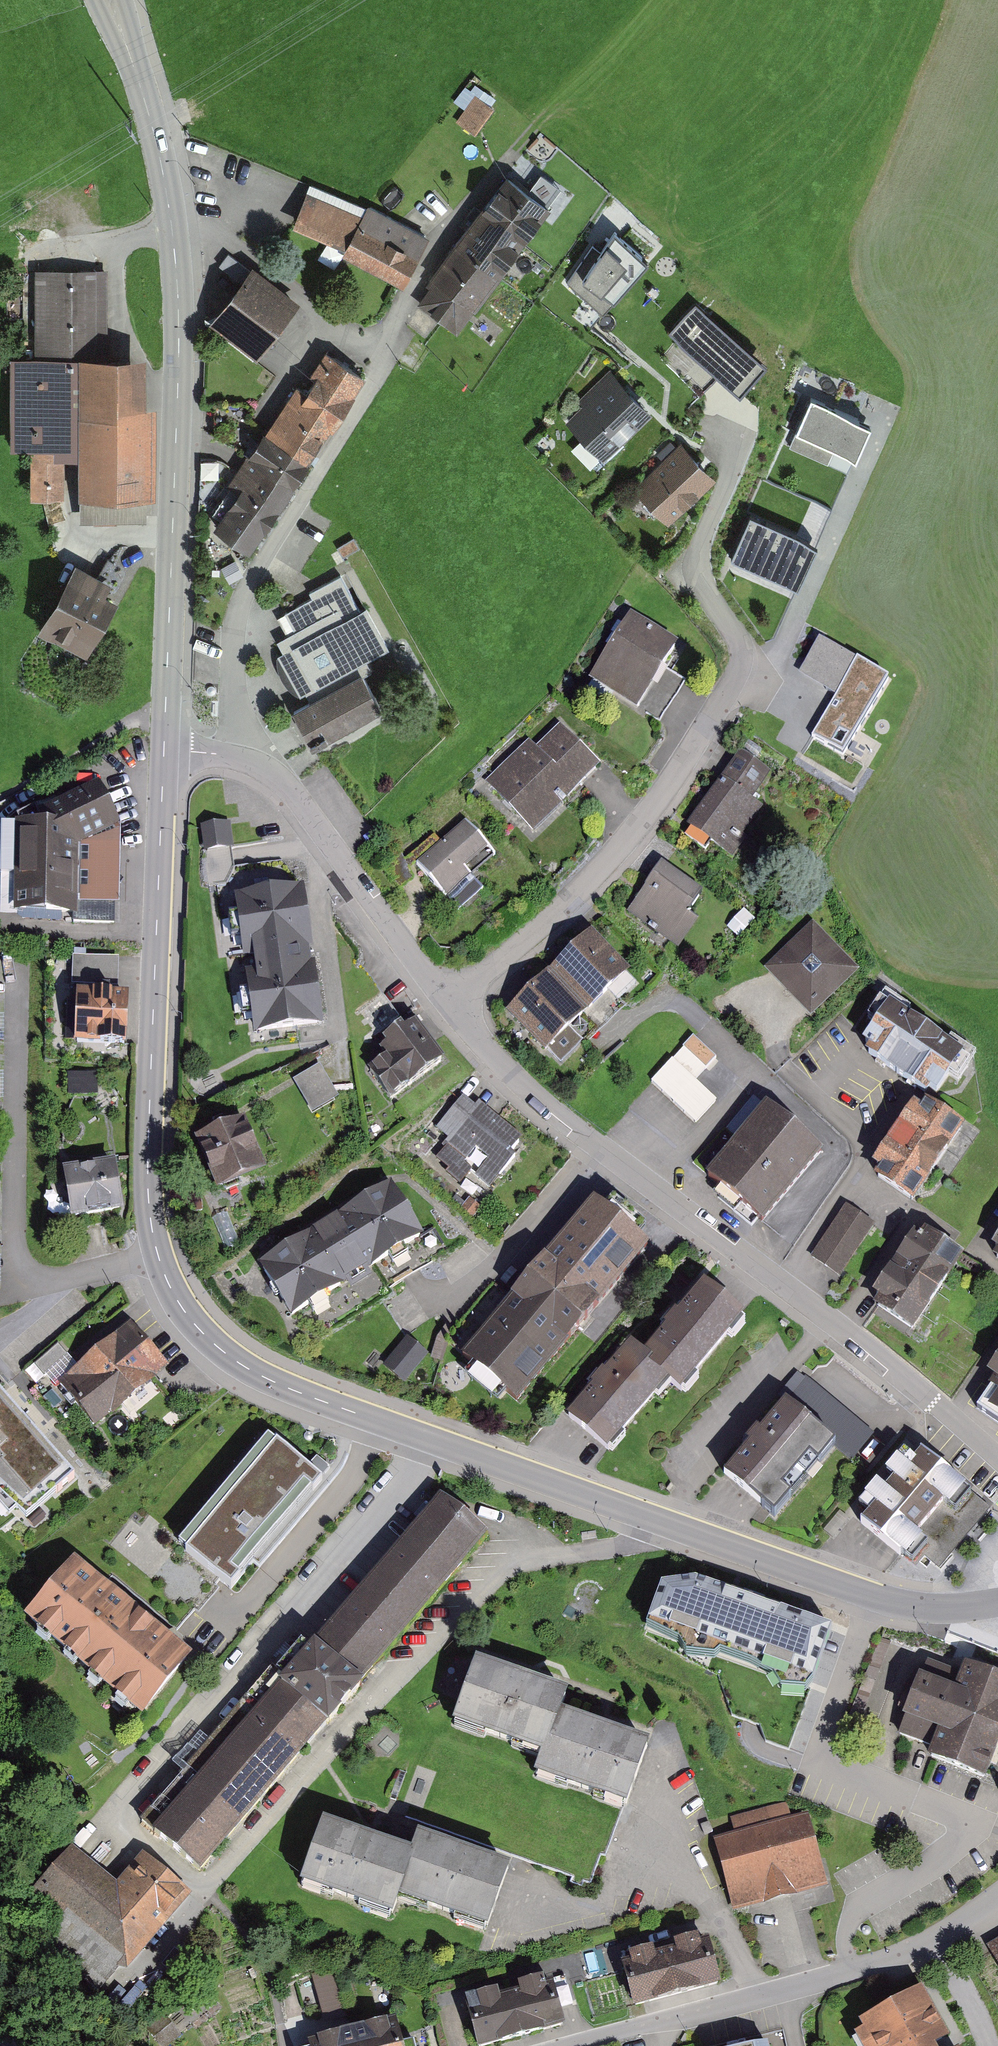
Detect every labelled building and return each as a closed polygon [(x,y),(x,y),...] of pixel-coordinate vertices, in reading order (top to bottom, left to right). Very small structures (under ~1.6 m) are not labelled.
[(469,149),(487,123),(483,120),(490,110),(480,103),(474,113),(469,109),(450,135),(469,149)] [(543,224),(500,193),(448,266),(491,296),(543,224)] [(343,260),(408,292),(434,240),(375,211),(370,222),(312,194),(295,229),(346,254),(343,260)] [(584,256),(618,283),(651,241),(616,214),(584,256)] [(258,363),(301,305),(232,254),(222,268),(242,282),(211,325),(258,363)] [(491,296),(448,266),(409,321),(452,351),(491,296)] [(83,467),(82,504),(158,507),(158,414),(148,414),(148,365),(109,364),(109,275),(37,277),(35,364),(11,365),(10,456),(32,456),(32,504),(61,504),(61,466),(83,467)] [(769,366),(696,301),(669,331),(741,396),(769,366)] [(308,465),(364,380),(326,355),(302,391),(295,386),(262,435),(308,465)] [(609,460),(660,412),(616,366),(582,398),(589,404),(572,420),(609,460)] [(811,403),(790,448),(827,465),(833,453),(856,463),(871,430),(811,403)] [(287,498),(309,466),(261,435),(241,466),(287,498)] [(667,527),(715,480),(679,444),(631,491),(667,527)] [(214,531),(249,556),(288,499),(241,467),(226,488),(238,497),(214,531)] [(751,519),(731,562),(796,593),(817,550),(751,519)] [(94,667),(125,608),(110,600),(115,590),(78,571),(41,639),(94,667)] [(276,661),(298,701),(305,697),(307,702),(291,711),(314,751),(380,715),(357,675),(390,657),(365,611),(359,614),(340,581),(309,598),(312,603),(283,619),(292,636),(276,645),(282,657),(276,661)] [(696,669),(675,655),(687,637),(637,605),(631,614),(626,610),(619,620),(626,625),(599,666),(668,712),(696,669)] [(845,751),(903,659),(832,614),(810,649),(847,672),(811,730),(845,751)] [(563,723),(541,744),(534,737),(489,779),(539,834),(570,805),(567,802),(605,768),(563,723)] [(743,756),(693,827),(738,858),(772,811),(758,801),(775,778),(743,756)] [(100,779),(31,812),(17,820),(14,912),(78,914),(78,900),(79,842),(120,822),(100,779)] [(119,900),(120,822),(79,842),(78,900),(119,900)] [(473,827),(424,868),(465,917),(492,895),(474,874),(497,855),(473,827)] [(677,946),(696,920),(688,914),(704,893),(662,862),(627,909),(677,946)] [(326,1026),(309,891),(241,899),(248,958),(262,957),(264,977),(251,979),(258,1034),(326,1026)] [(747,912),(731,931),(743,942),(759,923),(747,912)] [(813,918),(764,964),(811,1013),(860,967),(813,918)] [(598,1018),(639,979),(600,939),(559,978),(598,1018)] [(114,977),(114,958),(76,957),(76,977),(114,977)] [(517,1019),(555,1059),(598,1018),(559,978),(517,1019)] [(128,1044),(130,993),(113,993),(113,985),(95,984),(95,992),(74,991),(72,1041),(128,1044)] [(884,1030),(866,1056),(903,1082),(936,1035),(916,1020),(920,1014),(893,995),(874,1022),(884,1030)] [(903,1082),(920,1094),(937,1071),(965,1091),(989,1059),(957,1036),(951,1045),(936,1035),(903,1082)] [(377,1053),(388,1069),(366,1084),(383,1108),(389,1103),(394,1110),(441,1077),(413,1037),(401,1045),(397,1039),(377,1053)] [(700,1124),(721,1102),(699,1081),(711,1069),(688,1047),(655,1082),(700,1124)] [(302,1081),(321,1114),(347,1099),(328,1066),(302,1081)] [(69,1069),(69,1092),(99,1092),(98,1069),(69,1069)] [(932,1100),(909,1134),(955,1165),(978,1132),(932,1100)] [(450,1179),(465,1191),(476,1178),(494,1193),(521,1163),(515,1159),(527,1146),(484,1108),(480,1112),(468,1103),(441,1133),(452,1143),(445,1151),(449,1154),(440,1164),(454,1175),(450,1179)] [(761,1225),(822,1153),(767,1108),(707,1180),(761,1225)] [(222,1134),(205,1141),(228,1194),(278,1172),(256,1119),(222,1134)] [(885,1169),(931,1201),(955,1165),(909,1134),(885,1169)] [(63,1164),(72,1215),(114,1208),(126,1206),(117,1155),(63,1164)] [(348,1217),(350,1220),(339,1227),(370,1276),(434,1236),(401,1183),(348,1217)] [(477,1221),(487,1211),(475,1200),(465,1210),(477,1221)] [(603,1317),(657,1251),(643,1239),(652,1229),(626,1207),(618,1216),(600,1201),(465,1356),(479,1369),(471,1377),(505,1409),(513,1401),(523,1409),(589,1335),(596,1342),(612,1324),(603,1317)] [(845,1202),(809,1252),(844,1277),(880,1227),(845,1202)] [(941,1290),(966,1252),(925,1225),(920,1232),(916,1229),(895,1260),(941,1290)] [(266,1269),(300,1322),(370,1276),(339,1227),(317,1242),(315,1239),(266,1269)] [(915,1329),(941,1290),(895,1260),(869,1299),(915,1329)] [(712,1287),(652,1356),(684,1384),(700,1397),(760,1329),(712,1287)] [(143,1400),(176,1371),(135,1324),(101,1354),(143,1400)] [(411,1386),(435,1358),(413,1339),(388,1367),(411,1386)] [(652,1356),(639,1345),(613,1375),(605,1369),(597,1378),(606,1386),(576,1420),(620,1458),(684,1384),(652,1356)] [(143,1400),(101,1354),(65,1386),(102,1427),(116,1414),(121,1420),(143,1400)] [(86,1487),(6,1399),(15,1391),(0,1374),(0,1530),(6,1537),(22,1523),(32,1535),(86,1487)] [(989,1391),(995,1395),(974,1424),(997,1441),(997,1377),(990,1389),(989,1391)] [(724,1474),(775,1517),(836,1445),(785,1401),(724,1474)] [(267,1435),(177,1545),(231,1589),(321,1479),(267,1435)] [(994,1510),(923,1447),(861,1521),(919,1570),(928,1559),(944,1571),(994,1510)] [(367,1691),(496,1538),(442,1492),(312,1647),(303,1639),(279,1668),(271,1661),(139,1820),(200,1871),(325,1722),(334,1730),(367,1691)] [(85,1688),(133,1628),(71,1578),(22,1638),(85,1688)] [(696,1584),(662,1589),(647,1632),(677,1645),(686,1659),(715,1662),(720,1657),(752,1669),(772,1680),(781,1693),(805,1695),(812,1686),(830,1633),(696,1584)] [(192,1676),(133,1628),(85,1688),(144,1736),(192,1676)] [(997,1759),(997,1681),(967,1669),(956,1697),(917,1682),(901,1726),(941,1742),(932,1765),(988,1786),(997,1759)] [(458,1720),(556,1750),(570,1718),(576,1702),(474,1670),(458,1720)] [(556,1750),(539,1781),(628,1815),(653,1752),(570,1718),(556,1750)] [(716,1838),(734,1908),(829,1885),(812,1815),(794,1819),(790,1800),(732,1815),(736,1833),(716,1838)] [(297,1887),(391,1919),(397,1902),(414,1852),(320,1819),(297,1887)] [(397,1902),(491,1935),(513,1870),(419,1838),(414,1852),(397,1902)] [(146,1973),(207,1900),(158,1859),(133,1890),(88,1853),(52,1896),(146,1973)] [(986,1944),(997,1963),(997,1937),(986,1944)] [(686,1999),(735,1987),(725,1946),(715,1949),(713,1940),(691,1946),(692,1949),(675,1953),(686,1999)] [(620,1969),(631,2013),(686,1999),(675,1953),(649,1959),(648,1954),(625,1959),(627,1967),(620,1969)] [(297,1982),(305,2015),(339,2006),(330,1973),(297,1982)] [(534,2040),(579,2027),(566,1983),(558,1985),(556,1978),(531,1985),(532,1991),(520,1994),(534,2040)] [(863,2045),(956,2045),(924,1987),(853,2027),(863,2045)] [(481,2045),(513,2045),(534,2040),(520,1994),(503,1999),(501,1994),(479,2000),(481,2006),(470,2010),(481,2045)] [(351,2034),(355,2045),(411,2045),(409,2037),(406,2026),(388,2031),(386,2025),(351,2034)] [(162,2032),(144,2045),(172,2045),(162,2032)] [(711,2045),(771,2045),(768,2033),(711,2045)] [(351,2034),(325,2041),(326,2045),(355,2045),(351,2034)]
